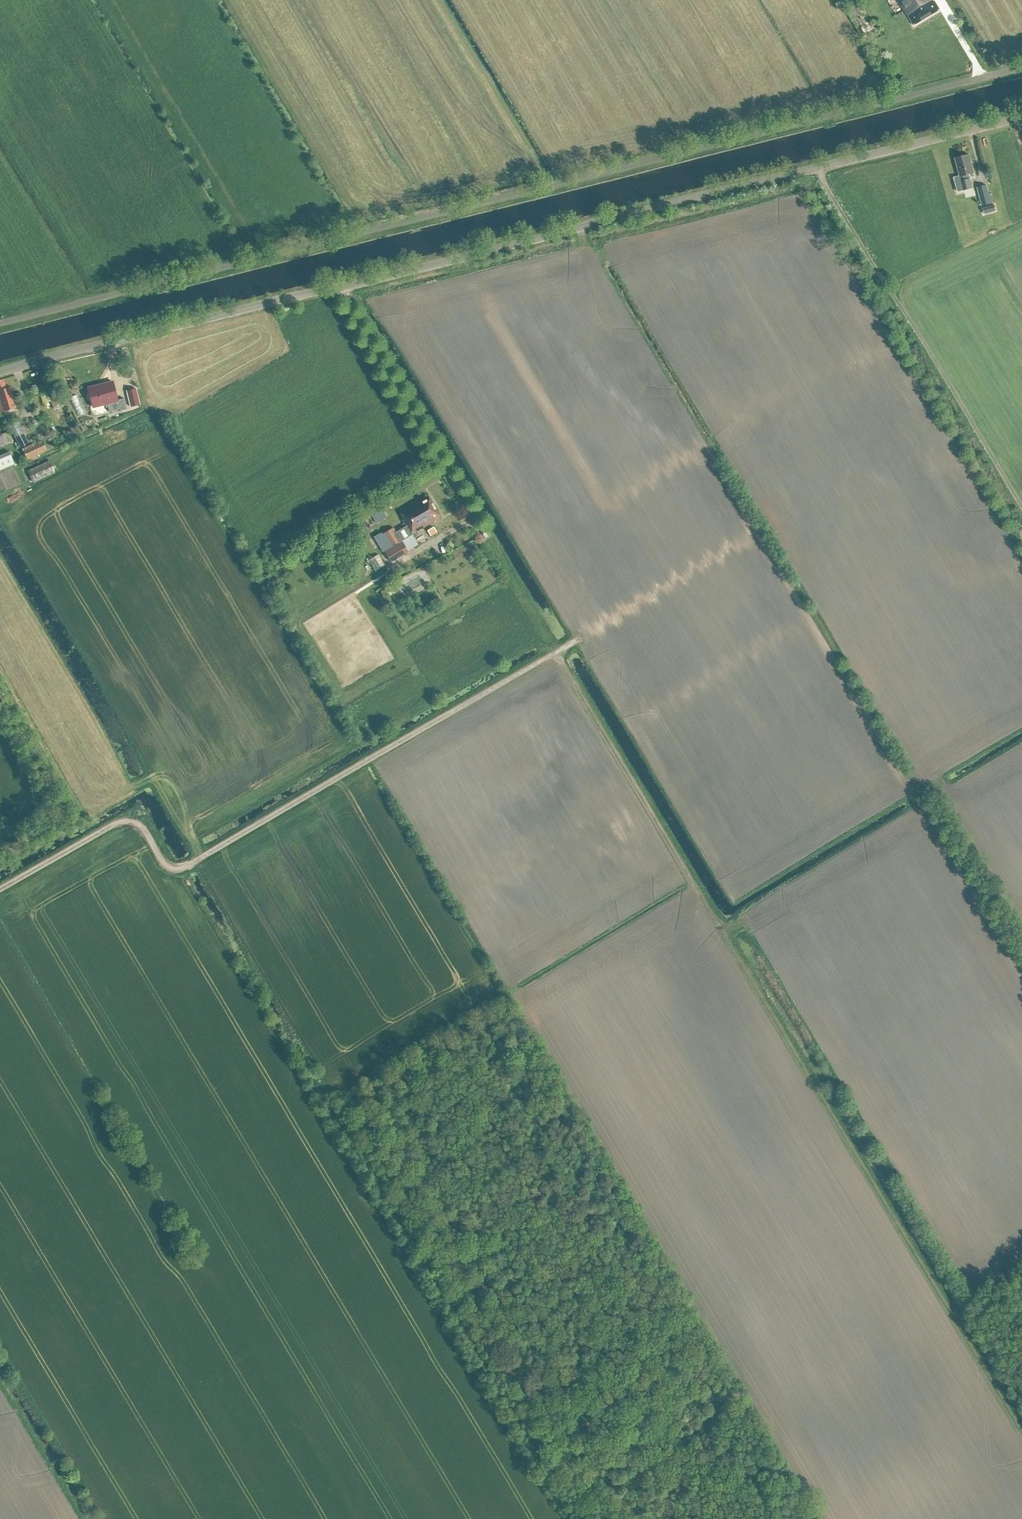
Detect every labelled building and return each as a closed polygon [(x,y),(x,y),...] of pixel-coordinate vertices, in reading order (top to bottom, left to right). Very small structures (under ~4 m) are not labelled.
[(940,10),(934,0),(899,0),(914,25),(940,10)] [(960,176),(954,177),(958,192),(964,190),(973,188),(970,179),(969,175),(974,173),(969,155),(955,159),(960,176)] [(987,185),(977,187),(982,206),(983,206),(992,204),(991,203),(987,185)] [(994,204),(983,208),(984,214),(996,211),(994,204)] [(3,379),(0,380),(0,410),(0,412),(16,407),(10,388),(6,389),(3,379)] [(117,400),(112,382),(88,388),(93,408),(107,404),(109,412),(119,409),(120,411),(127,409),(124,398),(117,400)] [(55,388),(46,392),(55,411),(64,407),(55,388)] [(130,407),(140,404),(136,389),(127,391),(130,407)] [(20,447),(29,442),(18,421),(9,426),(20,447)] [(0,433),(5,444),(12,441),(7,430),(0,433)] [(42,439),(23,448),(28,461),(39,456),(38,453),(46,449),(42,439)] [(14,464),(9,453),(0,456),(0,470),(14,464)] [(33,482),(55,473),(49,461),(28,470),(33,482)] [(381,532),(373,537),(382,552),(401,540),(411,535),(435,520),(434,519),(440,515),(428,497),(419,502),(418,501),(400,512),(404,519),(402,520),(406,526),(400,529),(396,532),(393,527),(382,534),(381,532)] [(376,523),(386,517),(377,502),(367,508),(376,523)] [(430,536),(436,532),(433,528),(427,531),(430,536)] [(401,541),(384,551),(385,553),(390,562),(407,552),(402,543),(401,541)] [(374,571),(380,568),(374,557),(368,560),(374,571)]
